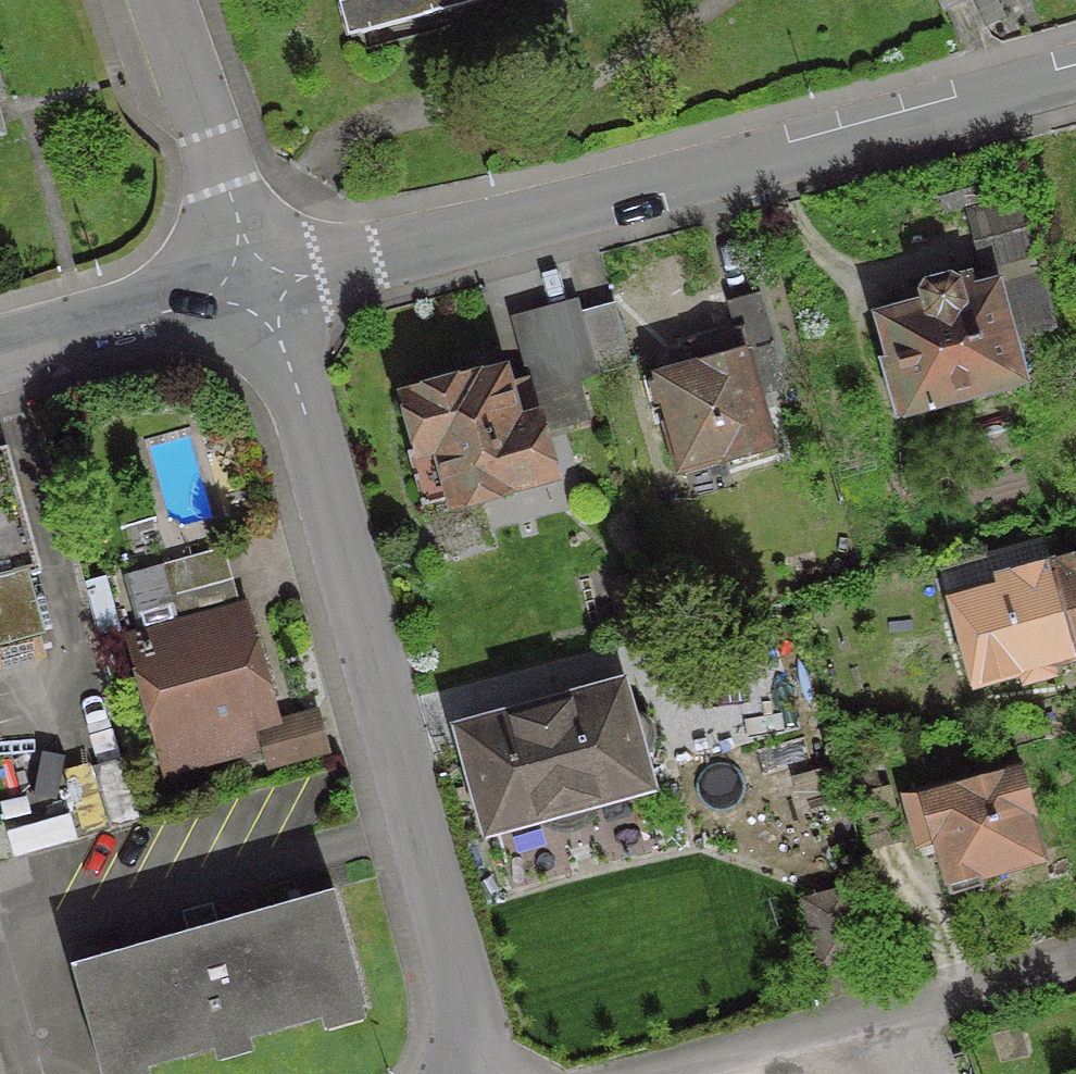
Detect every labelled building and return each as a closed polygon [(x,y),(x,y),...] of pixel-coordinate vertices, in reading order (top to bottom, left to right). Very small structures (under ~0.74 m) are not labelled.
[(354,35),(484,0),(344,0),(354,35)] [(936,11),(961,0),(930,0),(936,11)] [(886,360),(878,362),(891,413),(1014,381),(1003,341),(1047,329),(1032,275),(969,292),(964,274),(949,277),(949,276),(913,285),(918,305),(873,318),(886,360)] [(689,346),(693,362),(636,377),(647,422),(659,420),(671,467),(718,455),(719,461),(764,450),(741,352),(767,345),(752,294),(721,303),(730,336),(689,346)] [(591,373),(623,364),(607,307),(576,315),(591,373)] [(554,383),(570,379),(591,373),(576,315),(538,325),(554,383)] [(445,498),(446,504),(546,477),(530,417),(510,422),(497,371),(472,378),(471,377),(399,397),(413,450),(401,453),(416,506),(445,498)] [(38,634),(21,571),(30,569),(0,460),(0,645),(38,634)] [(238,611),(234,612),(217,548),(154,566),(172,630),(132,640),(168,769),(207,759),(201,737),(267,719),(238,611)] [(1044,564),(1069,656),(1075,654),(1075,555),(1044,564)] [(994,585),(946,598),(969,684),(1014,671),(1018,684),(1047,676),(1043,663),(1069,656),(1044,564),(992,579),(994,585)] [(502,717),(454,730),(481,830),(531,816),(535,822),(547,830),(561,830),(574,828),(585,819),(591,807),(592,800),(641,786),(633,757),(639,754),(646,744),(642,726),(638,719),(628,713),(621,715),(613,686),(566,699),(565,695),(501,712),(502,717)] [(911,843),(927,839),(943,896),(977,886),(974,875),(1033,858),(1021,812),(1027,810),(1015,767),(899,799),(911,843)] [(64,964),(95,1073),(112,1073),(359,1004),(327,889),(64,964)] [(798,903),(814,966),(854,955),(837,892),(798,903)]
